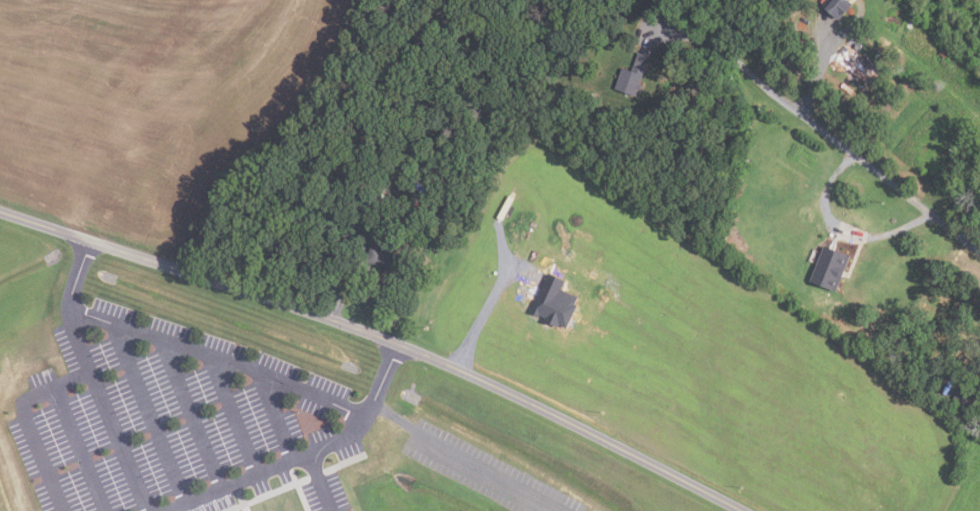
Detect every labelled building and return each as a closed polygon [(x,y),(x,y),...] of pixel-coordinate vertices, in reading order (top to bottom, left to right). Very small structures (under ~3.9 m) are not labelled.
[(826,7),(832,0),(850,0),(853,3),(840,19),(826,7)] [(832,59),(867,85),(877,71),(867,64),(872,58),(847,39),(832,59)] [(938,53),(943,47),(948,51),(943,57),(938,53)] [(635,95),(614,88),(621,66),(631,69),(637,51),(650,55),(645,69),(644,69),(635,95)] [(425,215),(428,208),(419,204),(416,211),(425,215)] [(430,234),(418,229),(423,218),(434,223),(430,234)] [(417,227),(414,235),(403,231),(406,222),(417,227)] [(401,275),(365,261),(371,245),(407,258),(401,275)] [(850,255),(836,290),(810,280),(824,245),(850,255)] [(573,303),(565,324),(558,321),(556,325),(546,321),(549,315),(535,309),(550,272),(563,276),(558,289),(571,294),(569,301),(573,303)]
